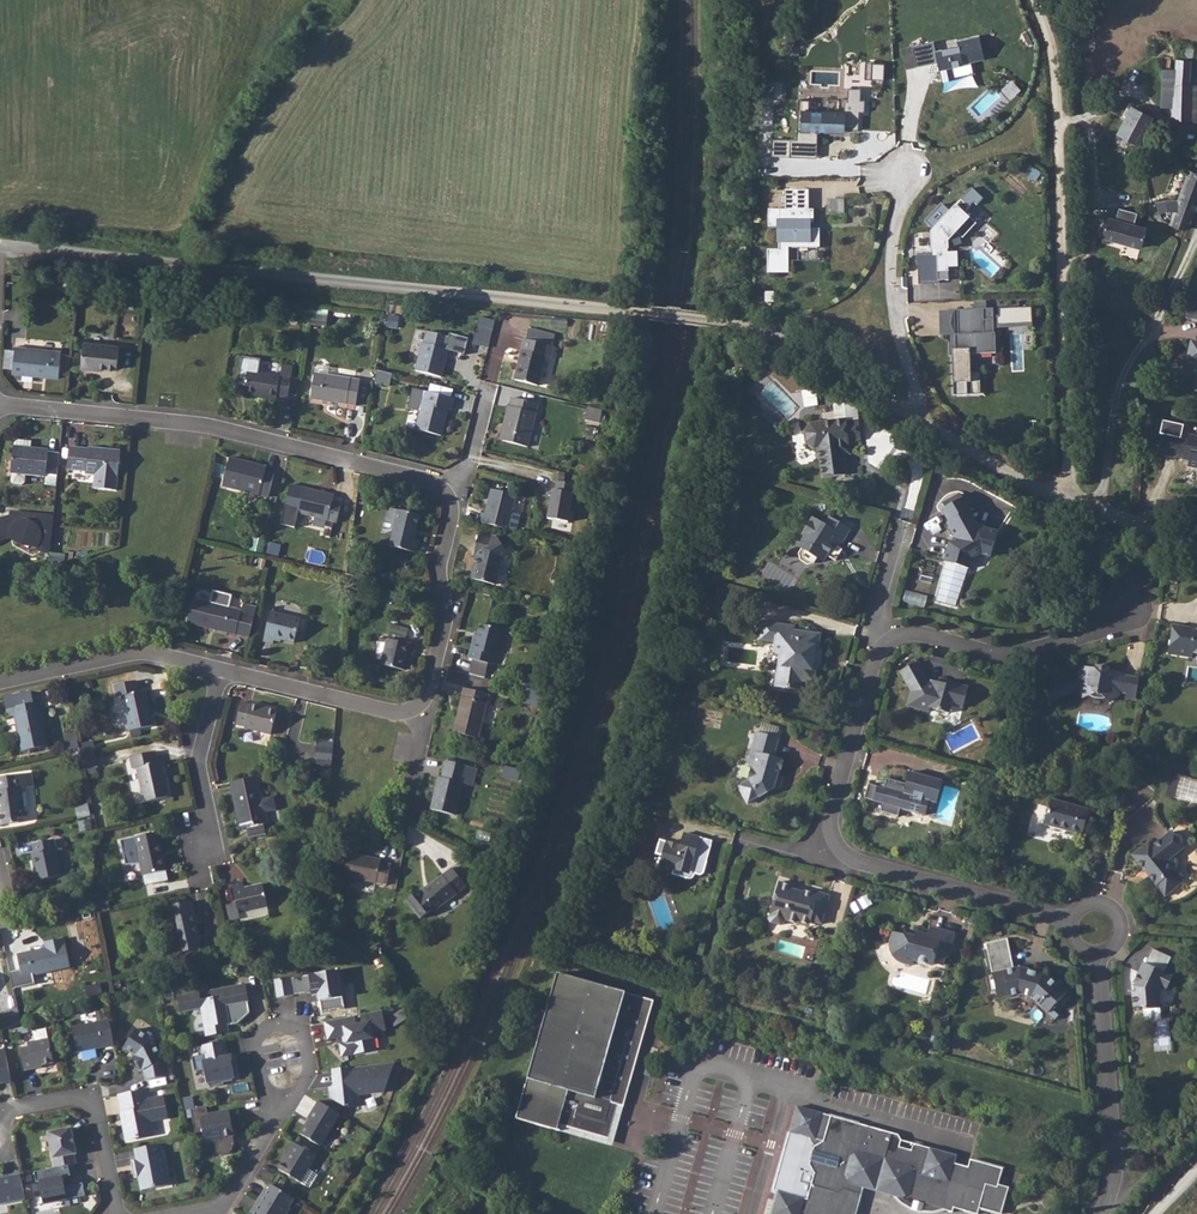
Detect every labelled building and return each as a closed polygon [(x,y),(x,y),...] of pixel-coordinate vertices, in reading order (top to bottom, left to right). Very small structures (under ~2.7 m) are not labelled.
[(933,43),(912,47),(916,66),(937,62),(939,70),(940,70),(943,82),(955,79),(955,77),(973,73),(970,59),(983,56),(979,36),(957,41),(958,46),(935,51),(933,43)] [(1191,53),(1191,42),(1187,42),(1184,44),(1183,47),(1184,50),(1185,52),(1191,53)] [(1173,119),(1196,121),(1196,85),(1192,85),(1193,60),(1177,59),(1177,70),(1163,70),(1163,107),(1173,108),(1173,119)] [(870,63),(870,79),(885,79),(885,63),(870,63)] [(840,86),(840,72),(812,70),(811,85),(840,86)] [(846,100),(845,112),(846,112),(845,129),(859,130),(860,111),(866,111),(866,100),(862,100),(861,89),(849,89),(848,101),(846,100)] [(1138,148),(1155,118),(1133,106),(1118,135),(1138,148)] [(845,129),(846,112),(845,112),(803,109),(801,131),(818,132),(845,133),(845,129)] [(817,157),(818,132),(801,131),(799,131),(798,139),(773,139),(772,156),(817,157)] [(1182,139),(1180,146),(1187,147),(1187,152),(1196,154),(1196,141),(1182,139)] [(1184,228),(1187,220),(1192,222),(1196,209),(1196,168),(1190,166),(1188,169),(1180,195),(1158,199),(1160,211),(1174,208),(1170,222),(1184,228)] [(767,250),(768,271),(788,271),(788,248),(819,248),(819,229),(808,229),(808,223),(813,223),(813,210),(808,210),(808,191),(785,191),(785,210),(768,210),(768,227),(779,227),(779,250),(767,250)] [(845,200),(828,200),(828,213),(844,213),(845,200)] [(937,255),(938,281),(940,281),(948,280),(948,268),(957,267),(957,252),(947,253),(947,241),(956,232),(961,237),(974,223),(964,214),(969,208),(961,201),(931,233),(932,249),(941,249),(941,253),(937,253),(937,255)] [(1103,237),(1146,249),(1147,240),(1158,243),(1160,233),(1152,231),(1152,229),(1137,225),(1138,217),(1126,213),(1124,221),(1108,218),(1103,237)] [(938,281),(937,255),(919,256),(920,284),(940,283),(940,281),(938,281)] [(140,295),(142,284),(119,282),(118,293),(140,295)] [(952,354),(953,396),(967,396),(966,355),(996,354),(995,334),(993,334),(993,320),(983,321),(983,309),(957,310),(958,335),(955,335),(956,354),(952,354)] [(325,314),(305,312),(303,323),(323,325),(325,314)] [(478,326),(474,344),(490,347),(493,329),(478,326)] [(416,369),(442,375),(448,349),(445,348),(448,332),(428,328),(425,343),(422,342),(416,369)] [(551,341),(531,336),(528,336),(517,378),(541,384),(549,354),(555,355),(558,343),(551,341)] [(122,364),(124,340),(87,337),(84,365),(101,366),(101,362),(122,364)] [(60,373),(62,346),(16,343),(13,370),(60,373)] [(284,391),(294,393),(296,378),(287,377),(289,360),(279,359),(276,374),(245,369),(242,393),(275,398),(275,395),(284,396),(284,391)] [(393,373),(372,368),(371,380),(390,384),(393,373)] [(353,404),(357,377),(312,371),(308,398),(353,404)] [(452,409),(455,397),(425,389),(415,429),(439,435),(446,408),(452,409)] [(506,440),(530,446),(540,403),(515,397),(513,405),(509,404),(504,424),(510,425),(506,440)] [(589,407),(586,420),(601,424),(605,411),(589,407)] [(860,439),(856,422),(842,423),(842,420),(806,425),(802,431),(803,445),(808,447),(815,448),(815,454),(813,454),(814,462),(818,462),(819,478),(843,475),(841,455),(848,455),(846,441),(860,439)] [(1186,429),(1183,449),(1189,450),(1187,461),(1195,462),(1196,461),(1196,431),(1186,429)] [(16,441),(16,444),(13,468),(14,469),(13,477),(16,479),(24,480),(27,478),(28,470),(48,473),(47,480),(59,481),(62,449),(50,448),(51,445),(33,443),(34,437),(19,435),(16,441)] [(96,483),(118,486),(122,447),(89,443),(89,447),(73,445),(70,467),(87,469),(87,470),(97,472),(96,483)] [(268,497),(274,472),(248,466),(249,461),(227,456),(220,486),(268,497)] [(571,522),(575,483),(553,481),(549,520),(571,522)] [(336,523),(341,500),(331,498),(332,494),(302,486),(296,513),(336,523)] [(479,520),(511,528),(519,494),(493,487),(487,512),(482,510),(479,520)] [(969,497),(941,510),(948,522),(947,523),(956,540),(948,546),(944,562),(970,569),(975,554),(990,557),(1000,531),(980,526),(972,510),(975,508),(969,497)] [(3,537),(9,534),(16,533),(23,533),(30,536),(35,539),(39,544),(45,548),(52,550),(52,548),(56,512),(33,510),(33,511),(27,511),(27,509),(13,507),(12,512),(5,514),(0,514),(0,539),(3,537)] [(397,510),(389,547),(415,553),(419,540),(413,538),(418,514),(397,510)] [(805,559),(810,565),(815,564),(821,559),(826,563),(831,557),(838,563),(848,550),(844,548),(854,531),(834,517),(828,525),(819,517),(799,545),(804,550),(804,552),(805,559)] [(511,554),(504,540),(493,547),(484,545),(482,552),(480,552),(477,562),(476,561),(471,579),(497,584),(503,558),(511,554)] [(52,550),(50,563),(52,563),(65,560),(66,550),(52,548),(52,550)] [(189,622),(250,636),(257,603),(243,601),(241,610),(230,607),(233,595),(215,591),(212,602),(194,598),(189,622)] [(296,641),(302,616),(272,609),(264,641),(276,644),(278,636),(296,641)] [(817,663),(821,647),(823,633),(793,629),(794,626),(759,620),(756,641),(780,645),(779,653),(788,655),(787,666),(785,665),(781,684),(803,687),(806,681),(816,683),(820,664),(817,663)] [(489,663),(494,664),(503,627),(482,621),(476,648),(472,647),(469,658),(473,660),(470,674),(485,678),(489,663)] [(1189,628),(1174,626),(1168,654),(1190,660),(1191,655),(1196,656),(1196,630),(1189,628)] [(418,653),(420,642),(392,637),(387,663),(409,667),(412,652),(418,653)] [(950,704),(960,707),(966,687),(945,680),(943,685),(925,678),(917,663),(898,673),(907,692),(904,705),(926,712),(927,707),(946,713),(950,704)] [(1118,695),(1131,698),(1135,681),(1120,678),(1121,677),(1105,674),(1105,671),(1094,669),(1094,672),(1081,669),(1074,690),(1081,700),(1087,696),(1100,698),(1107,706),(1118,697),(1118,695)] [(529,701),(544,704),(547,693),(531,689),(529,701)] [(152,700),(149,690),(121,697),(129,731),(130,731),(140,729),(154,726),(149,701),(152,700)] [(482,740),(492,695),(467,690),(456,734),(482,740)] [(43,711),(41,701),(7,709),(9,719),(15,717),(22,752),(48,746),(41,712),(43,711)] [(246,730),(273,736),(279,709),(253,703),(252,706),(242,703),(237,725),(247,728),(246,730)] [(762,722),(759,731),(777,736),(779,727),(762,722)] [(140,729),(130,731),(132,737),(141,735),(140,729)] [(64,737),(67,751),(79,748),(78,745),(76,734),(64,737)] [(317,747),(333,749),(334,737),(318,735),(317,747)] [(737,784),(749,802),(779,785),(780,778),(776,777),(781,762),(775,760),(779,742),(757,736),(747,765),(751,770),(749,779),(737,784)] [(79,748),(81,757),(96,754),(93,742),(78,745),(79,748)] [(170,797),(162,762),(157,763),(155,752),(130,757),(132,769),(137,768),(144,803),(170,797)] [(460,818),(467,783),(469,776),(479,779),(481,768),(451,761),(446,781),(443,780),(435,813),(460,818)] [(939,782),(906,772),(902,785),(883,779),(880,788),(865,784),(861,798),(879,804),(877,812),(894,817),(896,808),(921,816),(925,801),(933,803),(939,782)] [(0,778),(0,814),(2,825),(19,823),(18,819),(26,817),(22,788),(34,787),(32,773),(0,778)] [(258,775),(232,782),(241,829),(245,828),(266,824),(269,824),(266,813),(279,810),(276,796),(263,799),(258,775)] [(1100,830),(1104,815),(1059,802),(1051,830),(1092,842),(1096,829),(1100,830)] [(1132,837),(1164,878),(1181,865),(1172,854),(1177,847),(1176,843),(1172,837),(1181,830),(1168,813),(1150,827),(1148,824),(1132,837)] [(145,885),(168,880),(165,871),(167,870),(161,841),(159,841),(157,833),(120,841),(126,865),(140,864),(143,876),(145,885)] [(669,879),(689,885),(691,878),(700,880),(710,842),(681,834),(677,847),(656,841),(651,860),(656,862),(656,868),(669,871),(669,879)] [(306,853),(323,849),(325,839),(304,844),(306,853)] [(32,854),(38,881),(61,876),(53,840),(33,844),(34,853),(32,854)] [(389,884),(392,865),(382,863),(383,858),(352,852),(347,877),(389,884)] [(469,890),(455,871),(427,892),(426,890),(407,904),(421,922),(431,915),(434,918),(469,890)] [(764,919),(779,923),(781,918),(792,922),(796,917),(817,924),(826,895),(811,890),(809,895),(790,889),(792,885),(775,880),(764,919)] [(232,922),(241,921),(239,913),(270,906),(266,884),(244,888),(243,881),(233,882),(237,903),(229,905),(232,922)] [(92,908),(94,914),(110,910),(108,899),(93,903),(92,908)] [(200,939),(192,900),(164,906),(173,945),(176,945),(178,956),(200,951),(198,940),(200,939)] [(897,963),(914,969),(916,964),(932,970),(933,967),(943,969),(947,956),(950,957),(956,940),(956,938),(935,931),(931,940),(916,936),(913,944),(896,938),(893,951),(897,963)] [(34,975),(71,967),(66,944),(65,944),(64,938),(45,943),(46,947),(18,954),(21,970),(11,972),(14,988),(36,983),(34,975)] [(1042,1009),(1051,1019),(1064,1007),(1045,988),(1020,978),(1011,978),(1008,950),(984,953),(989,997),(1001,996),(1002,1005),(1010,1004),(1017,1004),(1027,1009),(1034,1017),(1042,1009)] [(1158,1021),(1158,1010),(1159,991),(1160,986),(1164,986),(1167,989),(1172,978),(1162,972),(1145,963),(1142,962),(1133,979),(1136,981),(1136,994),(1133,994),(1133,1006),(1143,1006),(1143,1010),(1143,1020),(1158,1021)] [(340,967),(276,978),(279,995),(313,989),(314,992),(319,991),(321,998),(323,997),(324,1009),(346,1006),(343,984),(346,980),(344,970),(340,967)] [(622,1151),(666,1008),(568,978),(523,1121),(622,1151)] [(201,992),(179,996),(182,1011),(203,1007),(208,1034),(223,1032),(222,1023),(230,1021),(231,1024),(240,1023),(251,1011),(246,984),(212,990),(213,997),(201,999),(201,992)] [(100,985),(85,987),(87,996),(101,994),(100,985)] [(384,1004),(327,1018),(332,1036),(349,1031),(351,1038),(344,1039),(347,1052),(379,1043),(375,1027),(388,1023),(384,1004)] [(0,1013),(0,1024),(1,1030),(21,1024),(17,1009),(0,1013)] [(109,1020),(72,1027),(78,1053),(114,1046),(109,1020)] [(163,1060),(153,1040),(137,1029),(124,1048),(135,1056),(138,1061),(135,1062),(140,1072),(144,1070),(146,1080),(166,1076),(163,1060)] [(20,1048),(24,1071),(34,1069),(34,1067),(54,1063),(49,1039),(28,1043),(28,1047),(20,1048)] [(226,1041),(206,1045),(207,1054),(196,1056),(198,1070),(208,1069),(210,1083),(212,1082),(213,1087),(227,1084),(227,1082),(236,1080),(236,1078),(241,1076),(238,1064),(232,1065),(231,1061),(234,1060),(233,1055),(230,1056),(226,1041)] [(11,1082),(5,1049),(0,1050),(0,1084),(11,1082)] [(398,1059),(338,1067),(340,1084),(336,1085),(338,1097),(351,1104),(364,1103),(362,1091),(388,1088),(398,1059)] [(146,1089),(120,1094),(126,1125),(124,1125),(127,1140),(153,1135),(151,1122),(168,1118),(164,1096),(148,1099),(146,1089)] [(312,1116),(314,1117),(305,1132),(326,1144),(344,1112),(322,1099),(312,1116)] [(233,1110),(212,1115),(213,1119),(205,1121),(209,1143),(227,1139),(226,1137),(238,1135),(233,1110)] [(888,1200),(896,1205),(909,1210),(913,1201),(918,1201),(924,1203),(924,1207),(927,1208),(944,1213),(947,1207),(965,1213),(973,1213),(975,1208),(996,1213),(1004,1187),(996,1185),(1000,1169),(968,1160),(965,1166),(950,1160),(952,1154),(912,1142),(910,1148),(899,1144),(900,1138),(897,1133),(826,1113),(819,1140),(822,1147),(816,1168),(809,1173),(801,1197),(775,1188),(767,1213),(853,1213),(859,1197),(854,1196),(858,1187),(888,1200)] [(48,1133),(55,1168),(69,1165),(76,1164),(74,1155),(77,1154),(72,1128),(48,1133)] [(322,1154),(298,1141),(289,1157),(290,1157),(284,1168),(306,1181),(322,1154)] [(135,1149),(137,1159),(131,1161),(132,1170),(138,1174),(142,1191),(169,1185),(163,1154),(162,1155),(160,1145),(135,1149)] [(55,1168),(34,1172),(36,1183),(40,1182),(45,1204),(86,1196),(83,1183),(64,1187),(62,1178),(71,1176),(69,1165),(55,1168)] [(25,1200),(21,1175),(0,1179),(1,1180),(0,1181),(0,1205),(25,1200)] [(277,1184),(272,1193),(269,1191),(258,1209),(261,1211),(259,1213),(292,1213),(296,1207),(295,1206),(300,1197),(277,1184)]
